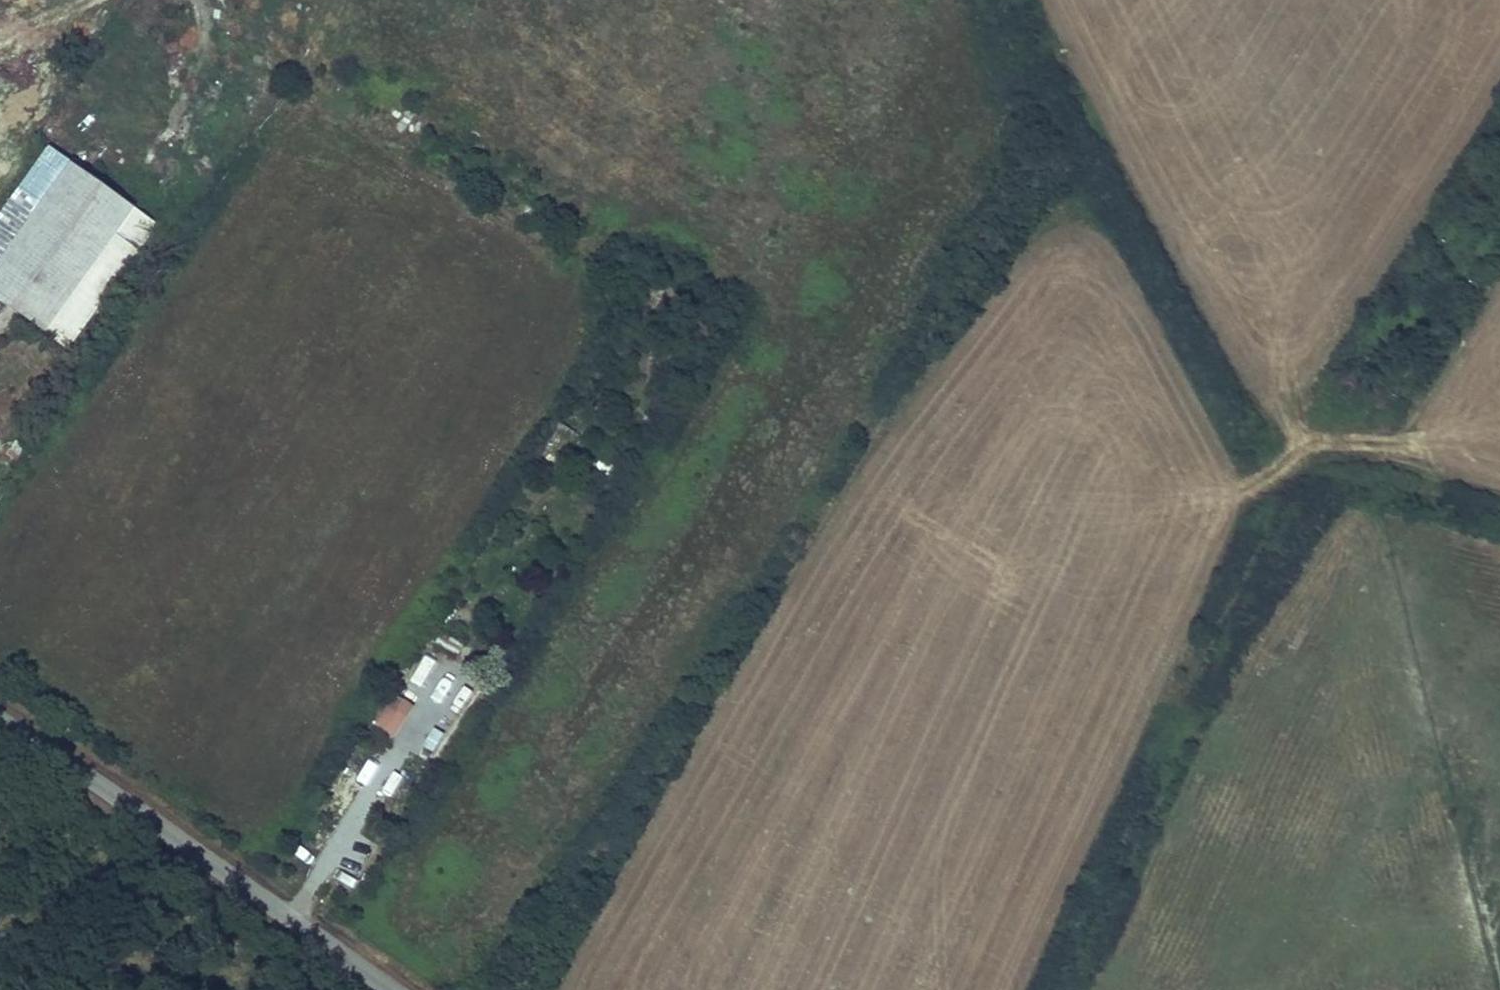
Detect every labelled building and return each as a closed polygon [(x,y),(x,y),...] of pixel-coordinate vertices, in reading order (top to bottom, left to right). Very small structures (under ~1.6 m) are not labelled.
[(49,148),(23,185),(46,202),(72,165),(49,148)] [(72,165),(46,202),(23,185),(0,217),(0,301),(69,350),(121,275),(98,258),(115,235),(138,251),(157,224),(72,165)] [(435,644),(456,657),(470,633),(450,620),(435,644)] [(435,756),(446,735),(435,729),(466,669),(442,656),(422,695),(422,696),(400,739),(435,756)] [(422,658),(412,686),(424,690),(434,662),(422,658)] [(391,695),(375,729),(397,739),(413,706),(391,695)]
